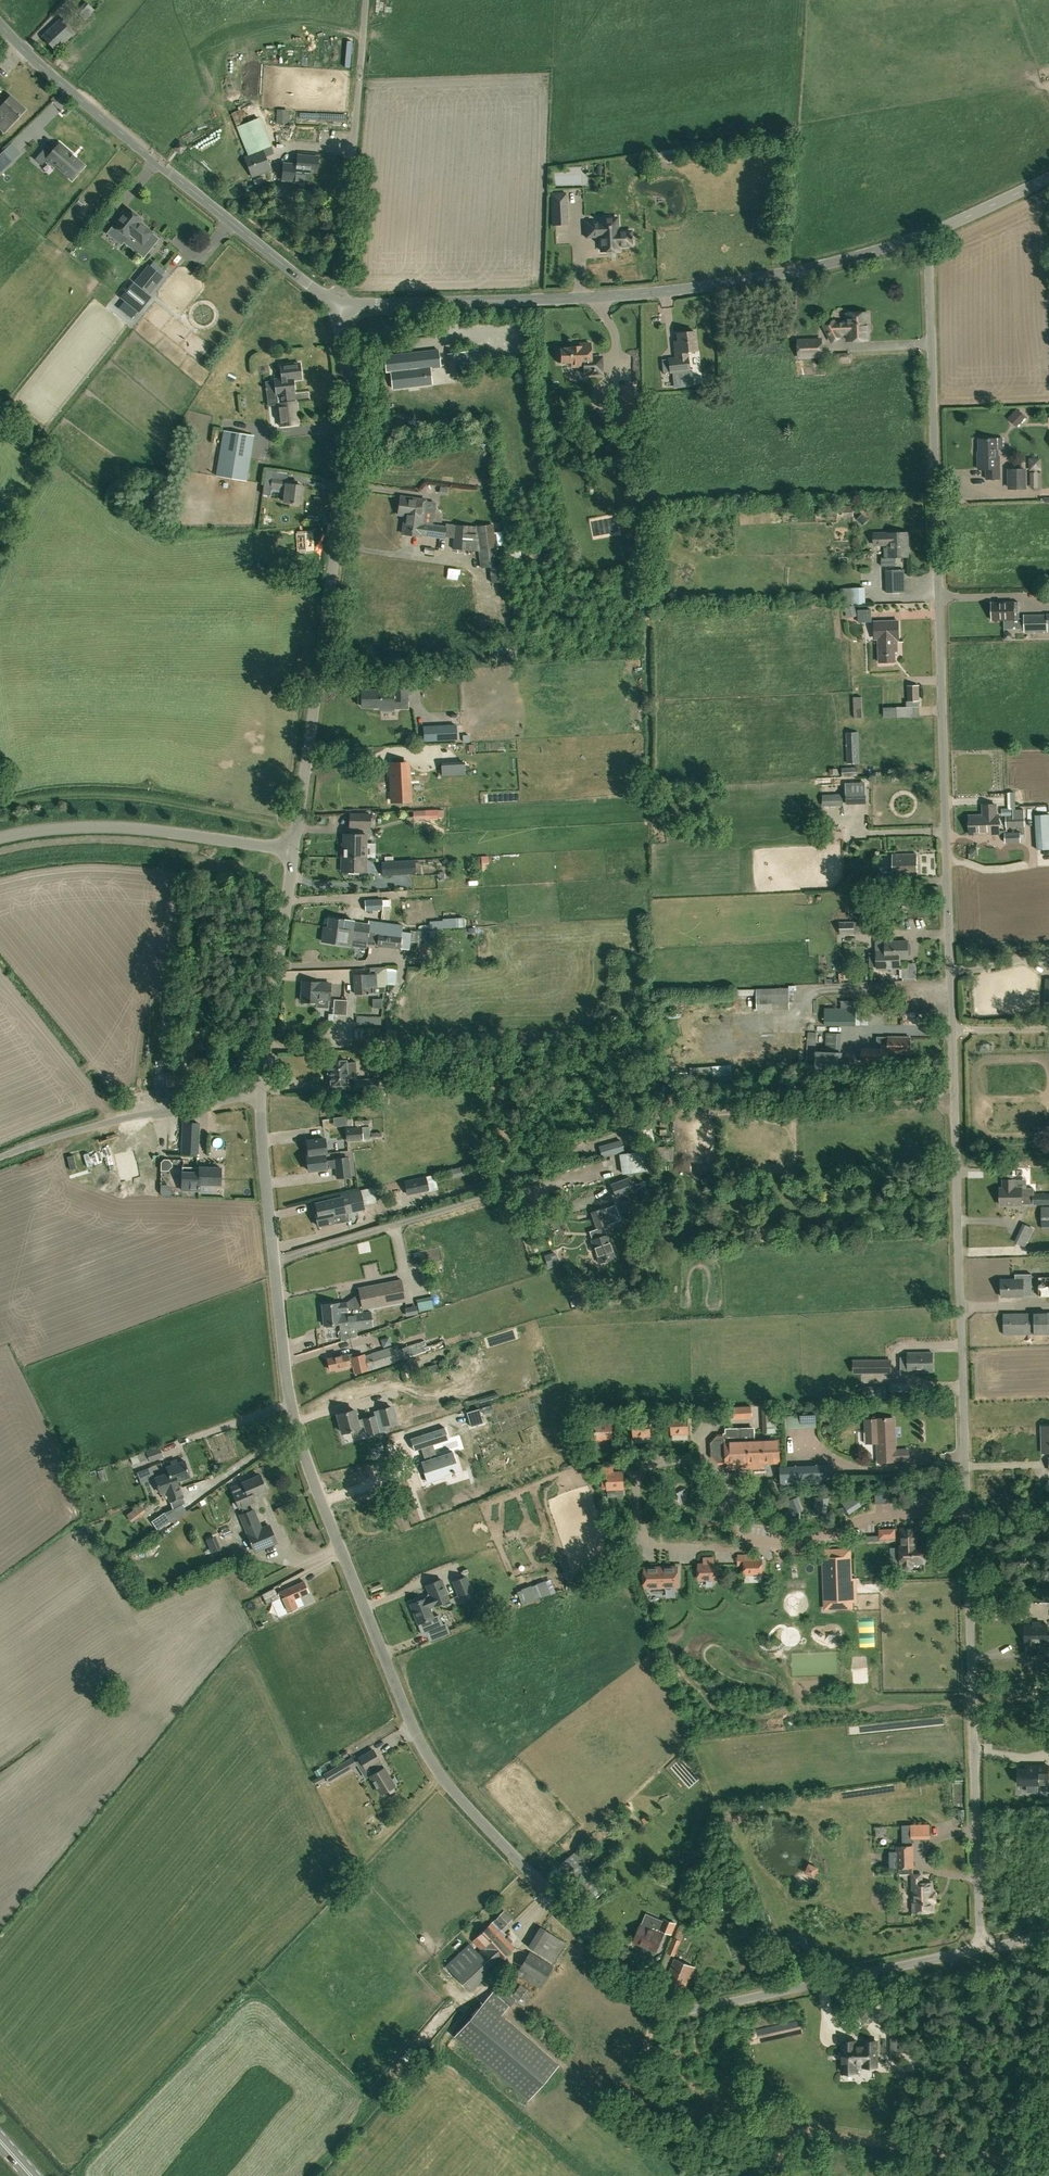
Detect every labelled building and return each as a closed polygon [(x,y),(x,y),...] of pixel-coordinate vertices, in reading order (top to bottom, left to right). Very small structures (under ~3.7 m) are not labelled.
[(56,50),(73,34),(59,19),(42,36),(56,50)] [(4,133),(25,109),(10,96),(4,102),(1,99),(0,100),(0,109),(6,114),(2,118),(0,117),(0,129),(4,133)] [(288,123),(289,110),(276,109),(276,123),(288,123)] [(238,126),(246,149),(248,154),(263,149),(271,146),(259,119),(238,126)] [(84,165),(75,158),(76,157),(75,157),(74,157),(72,156),(73,155),(72,154),(72,155),(71,154),(72,154),(59,143),(50,154),(44,148),(35,159),(42,165),(48,159),(56,166),(72,180),(84,165)] [(180,152),(184,147),(179,143),(175,148),(180,152)] [(252,176),(270,169),(263,149),(248,154),(244,156),(252,176)] [(4,151),(0,154),(0,173),(13,161),(4,151)] [(317,172),(318,156),(298,154),(297,164),(283,163),(282,180),(303,182),(304,170),(317,172)] [(552,225),(566,224),(565,193),(551,194),(552,225)] [(141,219),(127,208),(125,210),(124,209),(119,216),(120,217),(113,225),(127,237),(129,234),(143,245),(152,233),(139,222),(141,219)] [(600,220),(584,221),(585,233),(586,232),(586,237),(593,237),(595,237),(595,236),(600,236),(601,251),(619,250),(618,246),(632,246),(631,239),(633,239),(633,237),(631,237),(631,231),(618,232),(617,229),(601,230),(600,220)] [(149,265),(136,282),(149,292),(162,276),(149,265)] [(133,282),(120,297),(138,312),(151,297),(133,282)] [(869,324),(868,312),(848,313),(848,314),(850,314),(850,322),(835,323),(834,321),(825,325),(833,341),(842,336),(840,333),(848,332),(849,340),(867,339),(867,324),(869,324)] [(378,332),(379,343),(379,342),(380,342),(380,343),(381,343),(381,342),(386,341),(386,342),(387,342),(385,331),(385,332),(378,333),(378,332)] [(669,371),(688,370),(687,352),(696,351),(695,331),(678,333),(678,345),(675,345),(676,358),(668,358),(669,371)] [(799,357),(822,356),(822,339),(799,340),(799,357)] [(586,345),(580,345),(580,349),(566,350),(566,352),(555,352),(555,362),(567,362),(567,364),(580,364),(580,369),(599,369),(599,354),(586,354),(586,345)] [(432,384),(430,368),(440,366),(438,350),(384,356),(386,373),(391,372),(392,388),(432,384)] [(836,363),(851,363),(851,353),(836,353),(836,363)] [(280,365),(281,371),(282,376),(274,377),(274,380),(275,380),(276,395),(284,394),(285,403),(278,404),(281,426),(299,423),(296,401),(295,401),(293,393),(294,393),(293,380),(301,379),(299,363),(280,365)] [(694,386),(692,371),(672,373),(674,388),(694,386)] [(604,395),(593,396),(594,415),(605,414),(604,395)] [(1019,426),(1025,419),(1017,412),(1011,419),(1019,426)] [(630,426),(630,417),(617,417),(617,426),(630,426)] [(246,481),(254,436),(224,431),(217,476),(246,481)] [(999,456),(999,448),(1004,448),(1004,438),(980,439),(980,456),(979,456),(979,469),(987,469),(987,478),(1000,478),(1000,456),(999,456)] [(300,504),(302,486),(294,485),(294,480),(287,480),(288,472),(273,470),(265,469),(264,480),(272,481),(271,487),(285,489),(284,502),(300,504)] [(1010,488),(1025,488),(1025,469),(1010,470),(1010,488)] [(221,487),(244,489),(245,482),(222,479),(221,487)] [(427,527),(422,526),(424,509),(425,500),(400,496),(400,503),(398,504),(397,510),(398,511),(398,514),(405,515),(403,534),(420,536),(420,534),(444,538),(444,537),(454,538),(453,549),(469,550),(479,549),(481,567),(489,566),(490,575),(491,583),(506,581),(505,573),(503,565),(502,555),(497,556),(493,524),(476,526),(454,525),(446,523),(446,527),(427,524),(427,527)] [(431,500),(428,520),(436,521),(439,501),(431,500)] [(853,516),(853,505),(836,506),(836,513),(842,513),(843,516),(853,516)] [(908,557),(907,532),(887,533),(874,534),(874,545),(888,544),(888,547),(885,547),(885,557),(908,557)] [(525,547),(510,548),(511,563),(526,562),(525,547)] [(887,596),(905,596),(904,570),(886,570),(887,596)] [(842,588),(843,596),(843,605),(848,605),(865,604),(865,596),(864,587),(842,588)] [(1019,611),(1019,602),(1014,602),(992,602),(992,620),(1015,619),(1019,619),(1019,611)] [(857,615),(854,605),(845,608),(848,617),(857,615)] [(1048,630),(1048,614),(1025,615),(1025,631),(1048,630)] [(897,648),(897,635),(899,635),(899,621),(874,622),(875,637),(879,637),(879,662),(896,661),(896,648),(897,648)] [(408,701),(408,683),(392,683),(392,690),(381,690),(361,690),(361,693),(359,695),(359,703),(361,704),(362,704),(362,706),(380,706),(380,709),(393,709),(393,701),(408,701)] [(919,701),(919,685),(908,685),(908,701),(906,701),(906,707),(897,707),(897,717),(919,717),(919,707),(918,707),(920,706),(920,701),(919,701)] [(853,718),(862,717),(862,697),(853,698),(853,718)] [(457,740),(456,724),(447,725),(448,740),(457,740)] [(435,741),(435,725),(423,726),(423,741),(435,741)] [(847,763),(859,763),(858,732),(846,733),(847,763)] [(394,750),(415,749),(415,742),(393,743),(394,750)] [(385,805),(412,803),(409,762),(383,764),(385,805)] [(464,762),(441,764),(442,775),(465,774),(464,762)] [(857,776),(857,767),(842,768),(842,777),(857,776)] [(846,805),(866,804),(866,792),(846,792),(846,805)] [(843,805),(843,793),(822,794),(823,806),(843,805)] [(997,814),(996,804),(983,805),(983,815),(970,815),(970,825),(999,824),(999,814),(997,814)] [(1012,816),(1006,816),(1007,827),(1025,827),(1024,815),(1024,809),(1015,809),(1013,809),(1013,816),(1012,816)] [(425,810),(413,810),(413,819),(414,819),(425,819),(432,818),(431,810),(425,810)] [(370,828),(370,814),(349,813),(349,827),(370,828)] [(1048,849),(1048,814),(1036,815),(1037,850),(1048,849)] [(970,834),(999,833),(999,824),(970,825),(970,834)] [(1005,842),(1021,842),(1020,832),(1005,832),(1005,842)] [(365,857),(365,834),(343,834),(343,857),(365,857)] [(893,876),(917,876),(916,854),(892,854),(893,876)] [(365,872),(365,857),(343,857),(341,857),(341,871),(365,872)] [(379,883),(394,882),(393,861),(378,862),(379,883)] [(877,889),(892,888),(891,876),(877,877),(877,889)] [(382,900),(382,899),(364,900),(365,911),(383,910),(390,910),(390,899),(382,900)] [(862,933),(876,933),(876,906),(861,906),(862,933)] [(368,924),(353,922),(353,920),(329,917),(327,927),(400,938),(400,939),(409,940),(410,932),(402,931),(403,926),(381,922),(369,920),(368,924)] [(419,930),(456,928),(456,918),(444,918),(444,920),(430,921),(430,925),(419,925),(419,930)] [(840,922),(840,934),(854,934),(854,922),(840,922)] [(366,943),(399,947),(408,948),(409,940),(400,939),(400,938),(327,927),(324,927),(322,942),(350,945),(351,937),(366,939),(366,943)] [(429,942),(428,930),(417,931),(418,943),(429,942)] [(885,941),(876,941),(877,951),(877,968),(900,968),(899,958),(908,958),(908,956),(910,956),(911,953),(911,944),(909,942),(908,942),(908,940),(885,941)] [(368,975),(354,975),(355,994),(385,992),(385,986),(385,967),(369,967),(369,975),(368,975)] [(392,984),(402,984),(402,969),(392,969),(392,984)] [(329,999),(330,983),(319,983),(319,982),(303,981),(301,1001),(317,1002),(318,999),(329,999)] [(757,1010),(790,1009),(789,987),(756,989),(757,1010)] [(347,1015),(347,1000),(334,999),(333,1014),(334,1014),(347,1015)] [(824,1025),(856,1025),(856,1002),(848,1002),(849,1007),(825,1008),(824,1025)] [(901,1007),(895,1002),(891,1007),(898,1012),(901,1007)] [(874,1024),(872,1015),(867,1016),(864,1008),(859,1009),(863,1026),(874,1024)] [(806,1060),(816,1060),(816,1032),(807,1032),(806,1060)] [(816,1060),(816,1068),(842,1069),(842,1068),(842,1053),(840,1053),(841,1033),(826,1033),(826,1052),(816,1052),(816,1060)] [(910,1053),(911,1037),(888,1036),(888,1045),(882,1044),(882,1048),(862,1047),(862,1061),(888,1062),(888,1052),(910,1053)] [(331,1085),(347,1085),(346,1060),(330,1061),(331,1085)] [(378,1089),(377,1079),(364,1079),(365,1089),(378,1089)] [(371,1139),(370,1126),(362,1127),(363,1140),(371,1139)] [(346,1141),(361,1140),(360,1127),(346,1127),(346,1141)] [(159,1147),(164,1145),(160,1131),(126,1141),(133,1165),(162,1157),(159,1147)] [(325,1161),(325,1154),(327,1153),(325,1139),(307,1141),(309,1155),(307,1155),(308,1170),(336,1167),(337,1177),(349,1176),(347,1158),(335,1159),(336,1160),(325,1161)] [(103,1140),(80,1149),(91,1178),(103,1173),(107,1184),(135,1173),(129,1160),(112,1167),(103,1140)] [(182,1140),(182,1156),(194,1156),(194,1140),(182,1140)] [(604,1156),(621,1151),(618,1141),(601,1146),(604,1156)] [(655,1161),(669,1161),(669,1146),(655,1146),(655,1161)] [(164,1159),(161,1162),(160,1170),(161,1170),(168,1171),(172,1167),(172,1163),(169,1159),(164,1159)] [(462,1166),(451,1169),(453,1176),(464,1174),(462,1166)] [(200,1184),(200,1177),(197,1177),(197,1172),(194,1172),(194,1167),(182,1167),(182,1190),(199,1190),(199,1184),(200,1184)] [(220,1184),(221,1168),(200,1167),(199,1168),(194,1167),(194,1172),(197,1172),(197,1177),(200,1177),(200,1184),(220,1184)] [(407,1195),(429,1190),(426,1175),(403,1181),(407,1195)] [(616,1198),(634,1191),(629,1177),(611,1183),(616,1198)] [(1001,1204),(1023,1203),(1034,1203),(1048,1203),(1048,1193),(1045,1193),(1034,1193),(1034,1188),(1034,1187),(1015,1188),(1015,1179),(1003,1179),(1004,1188),(1000,1188),(1001,1204)] [(318,1226),(334,1222),(333,1218),(346,1215),(345,1214),(364,1210),(360,1192),(347,1195),(347,1197),(315,1204),(317,1212),(315,1212),(318,1226)] [(620,1220),(615,1205),(602,1209),(602,1208),(591,1212),(596,1229),(607,1225),(607,1224),(620,1220)] [(767,1238),(766,1223),(758,1223),(759,1239),(767,1238)] [(1031,1248),(1039,1229),(1030,1225),(1022,1244),(1031,1248)] [(599,1262),(615,1257),(607,1234),(591,1239),(599,1262)] [(554,1252),(545,1255),(549,1267),(553,1266),(551,1259),(556,1257),(554,1252)] [(1001,1279),(1001,1296),(1032,1295),(1031,1271),(1014,1271),(1014,1279),(1001,1279)] [(1039,1276),(1039,1295),(1048,1295),(1048,1276),(1039,1276)] [(363,1309),(405,1301),(400,1280),(358,1288),(359,1292),(362,1309),(363,1309)] [(359,1292),(346,1302),(322,1304),(324,1325),(325,1325),(326,1327),(335,1326),(335,1324),(340,1323),(341,1328),(349,1328),(372,1325),(371,1311),(363,1312),(363,1309),(362,1309),(359,1292)] [(577,1294),(568,1296),(572,1307),(580,1304),(577,1294)] [(405,1308),(406,1316),(418,1314),(416,1306),(405,1308)] [(1047,1312),(1047,1313),(1003,1313),(1003,1334),(1048,1333),(1048,1334),(1048,1312),(1047,1312)] [(329,1331),(322,1331),(324,1344),(330,1343),(329,1331)] [(471,1335),(470,1334),(457,1338),(456,1337),(444,1340),(446,1347),(472,1339),(471,1335)] [(427,1350),(423,1340),(407,1346),(406,1345),(399,1349),(397,1345),(391,1347),(364,1356),(364,1354),(355,1356),(354,1353),(327,1358),(330,1369),(337,1368),(337,1370),(353,1366),(355,1372),(367,1370),(367,1371),(396,1361),(396,1360),(427,1350)] [(933,1371),(933,1352),(908,1352),(908,1357),(900,1357),(901,1370),(908,1370),(909,1371),(933,1371)] [(853,1373),(892,1373),(892,1359),(853,1359),(853,1373)] [(891,1392),(909,1392),(909,1383),(892,1383),(891,1392)] [(383,1426),(384,1426),(396,1422),(392,1406),(378,1409),(383,1426)] [(748,1406),(729,1406),(729,1412),(730,1418),(748,1418),(748,1406)] [(357,1420),(354,1409),(338,1414),(343,1433),(365,1426),(368,1435),(379,1432),(375,1415),(357,1420)] [(821,1413),(806,1413),(806,1425),(821,1425),(821,1413)] [(672,1434),(689,1434),(689,1416),(671,1417),(672,1434)] [(895,1450),(894,1418),(877,1418),(877,1419),(866,1419),(867,1431),(871,1431),(872,1439),(878,1439),(879,1461),(896,1460),(896,1459),(909,1459),(908,1449),(895,1450)] [(633,1437),(651,1436),(651,1419),(633,1419),(633,1437)] [(595,1441),(608,1440),(608,1439),(613,1439),(612,1420),(603,1420),(594,1420),(595,1441)] [(443,1427),(409,1438),(413,1449),(420,1447),(424,1460),(420,1461),(426,1482),(443,1476),(442,1474),(457,1469),(451,1451),(435,1456),(431,1443),(447,1439),(443,1427)] [(755,1440),(754,1427),(725,1428),(726,1433),(723,1433),(724,1442),(713,1443),(714,1456),(727,1455),(727,1462),(749,1461),(764,1461),(764,1463),(780,1462),(779,1440),(755,1440)] [(150,1462),(163,1457),(160,1446),(146,1451),(130,1457),(132,1463),(148,1458),(150,1462)] [(178,1463),(177,1460),(171,1462),(173,1465),(167,1467),(169,1473),(166,1474),(168,1479),(171,1478),(173,1482),(178,1481),(191,1476),(185,1461),(178,1463)] [(780,1466),(781,1469),(781,1479),(781,1484),(834,1482),(834,1481),(833,1464),(780,1466)] [(142,1484),(155,1478),(151,1467),(137,1473),(142,1484)] [(619,1471),(619,1469),(606,1470),(606,1491),(625,1490),(624,1471),(619,1471)] [(168,1479),(166,1474),(155,1477),(161,1493),(167,1490),(171,1501),(183,1496),(178,1481),(173,1482),(171,1478),(168,1479)] [(252,1495),(266,1489),(266,1488),(266,1486),(265,1483),(263,1482),(260,1475),(244,1482),(232,1487),(234,1492),(240,1507),(255,1501),(252,1495)] [(682,1498),(696,1493),(693,1485),(680,1489),(682,1498)] [(858,1505),(852,1496),(842,1503),(846,1511),(858,1505)] [(826,1499),(814,1498),(814,1510),(826,1510),(826,1499)] [(799,1500),(789,1501),(789,1512),(800,1511),(799,1500)] [(147,1507),(134,1518),(137,1522),(150,1511),(147,1507)] [(262,1528),(254,1508),(240,1514),(255,1551),(276,1543),(269,1525),(262,1528)] [(158,1530),(171,1520),(164,1512),(151,1521),(158,1530)] [(895,1528),(879,1529),(879,1538),(896,1538),(895,1528)] [(917,1545),(916,1528),(901,1528),(902,1546),(900,1546),(901,1563),(902,1563),(903,1565),(905,1567),(907,1568),(909,1568),(911,1567),(913,1565),(913,1563),(924,1562),(924,1545),(917,1545)] [(828,1555),(830,1603),(852,1602),(850,1554),(828,1555)] [(759,1558),(759,1555),(737,1555),(738,1567),(743,1567),(744,1575),(763,1575),(762,1558),(759,1558)] [(699,1578),(716,1578),(715,1564),(714,1558),(704,1558),(704,1564),(698,1564),(699,1578)] [(678,1567),(644,1568),(644,1586),(678,1585),(678,1567)] [(458,1597),(473,1591),(466,1575),(452,1581),(458,1597)] [(448,1599),(440,1579),(434,1581),(432,1581),(429,1582),(428,1584),(425,1585),(429,1594),(428,1596),(410,1604),(418,1623),(419,1625),(418,1625),(422,1633),(426,1631),(429,1640),(449,1632),(445,1623),(443,1624),(438,1614),(433,1617),(428,1607),(448,1599)] [(293,1599),(308,1592),(304,1581),(279,1592),(277,1593),(274,1588),(262,1594),(267,1604),(272,1601),(278,1616),(286,1613),(279,1597),(281,1597),(288,1612),(297,1607),(293,1599)] [(1048,1642),(1047,1624),(1040,1624),(1040,1621),(1033,1621),(1033,1624),(1024,1624),(1025,1643),(1026,1654),(1037,1654),(1045,1654),(1048,1650),(1048,1642)] [(373,1748),(358,1757),(370,1775),(381,1793),(395,1785),(384,1767),(373,1748)] [(328,1781),(357,1764),(352,1756),(323,1773),(313,1779),(315,1784),(326,1778),(328,1781)] [(1018,1768),(1018,1784),(1027,1784),(1027,1791),(1037,1791),(1037,1784),(1038,1784),(1048,1784),(1048,1779),(1048,1765),(1026,1765),(1026,1768),(1018,1768)] [(911,1836),(911,1824),(902,1824),(903,1843),(913,1842),(912,1836),(911,1836)] [(916,1841),(935,1841),(936,1825),(917,1825),(916,1841)] [(912,1852),(911,1847),(912,1847),(912,1846),(897,1847),(898,1868),(912,1868),(912,1853),(912,1852)] [(583,1875),(590,1870),(574,1851),(558,1864),(566,1874),(575,1866),(583,1875)] [(818,1869),(808,1864),(804,1872),(814,1877),(818,1869)] [(561,1872),(560,1870),(557,1869),(553,1869),(550,1872),(549,1875),(550,1878),(552,1880),(555,1882),(557,1882),(560,1880),(561,1878),(562,1875),(561,1872)] [(922,1883),(921,1875),(912,1875),(911,1875),(912,1894),(913,1894),(913,1902),(912,1902),(912,1912),(933,1911),(933,1902),(935,1902),(934,1892),(932,1892),(932,1883),(922,1883)] [(701,1910),(702,1900),(695,1898),(693,1908),(701,1910)] [(470,1990),(515,1948),(499,1931),(512,1918),(504,1910),(491,1922),(492,1922),(473,1940),(481,1949),(478,1952),(470,1943),(446,1965),(470,1990)] [(676,1923),(664,1917),(663,1920),(659,1929),(661,1929),(672,1934),(676,1923)] [(745,1936),(756,1933),(751,1920),(741,1924),(745,1936)] [(656,1950),(663,1933),(641,1924),(634,1941),(656,1950)] [(553,1962),(565,1942),(541,1927),(529,1946),(553,1962)] [(515,1939),(510,1934),(506,1938),(511,1943),(515,1939)] [(675,1956),(682,1940),(674,1937),(667,1953),(675,1956)] [(540,1987),(553,1966),(530,1952),(517,1973),(540,1987)] [(683,1994),(695,1966),(675,1958),(663,1986),(683,1994)] [(509,2006),(515,1999),(511,1997),(514,1993),(512,1992),(513,1991),(501,1982),(493,1991),(454,2036),(528,2100),(558,2064),(501,2014),(509,2005),(509,2006)] [(524,2005),(533,1993),(520,1984),(514,1993),(511,1997),(515,1999),(524,2005)] [(843,2041),(843,2072),(855,2072),(855,2062),(865,2062),(865,2066),(876,2066),(876,2041),(864,2040),(864,2046),(855,2046),(855,2041),(843,2041)]
